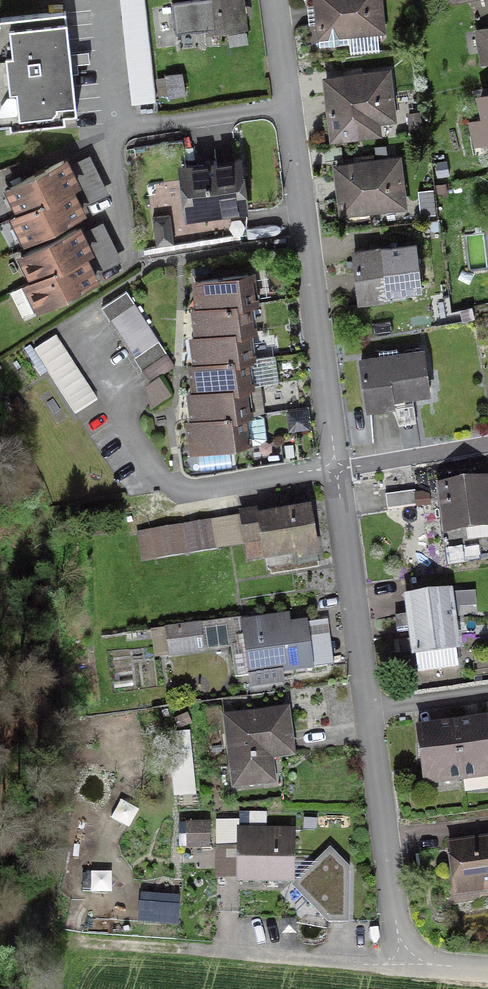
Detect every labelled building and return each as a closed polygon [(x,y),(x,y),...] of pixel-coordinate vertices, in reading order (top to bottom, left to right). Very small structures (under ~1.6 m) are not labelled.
[(145,0),(122,0),(132,103),(154,101),(145,0)] [(245,22),(242,0),(174,0),(177,25),(208,21),(209,27),(245,22)] [(321,47),(350,44),(349,34),(381,31),(378,0),(315,0),(321,47)] [(77,113),(66,11),(0,18),(11,120),(77,113)] [(478,31),(483,60),(487,59),(487,29),(478,31)] [(392,120),(386,73),(324,81),(332,140),(376,134),(375,122),(392,120)] [(480,98),(487,130),(487,96),(480,98)] [(330,161),(339,160),(338,148),(328,150),(330,161)] [(367,211),(402,207),(397,161),(335,168),(339,203),(341,203),(342,217),(368,214),(367,211)] [(73,201),(67,191),(74,187),(68,174),(62,162),(8,189),(20,214),(14,217),(26,242),(54,228),(55,230),(63,226),(62,224),(80,216),(73,201)] [(209,210),(210,216),(241,212),(234,163),(223,165),(183,170),(189,213),(209,210)] [(81,291),(80,289),(93,283),(87,270),(81,258),(88,255),(87,254),(81,241),(75,229),(58,238),(57,236),(49,240),(50,242),(21,256),(33,281),(27,284),(39,309),(63,298),(64,300),(81,291)] [(419,288),(414,246),(353,253),(358,303),(402,298),(401,291),(419,288)] [(193,353),(195,367),(190,367),(192,381),(193,394),(188,395),(190,409),(192,422),(187,423),(189,437),(191,451),(246,444),(246,447),(262,445),(266,439),(263,418),(257,414),(247,415),(243,388),(248,387),(245,360),(250,359),(246,332),(251,331),(247,304),(252,303),(249,276),(194,283),(195,297),(197,311),(192,311),(194,324),(196,339),(191,339),(193,353)] [(172,366),(125,293),(100,309),(148,384),(173,367),(172,366)] [(77,413),(98,399),(56,337),(36,350),(77,413)] [(408,397),(428,394),(421,352),(360,361),(367,410),(409,404),(408,397)] [(483,481),(441,486),(442,495),(445,495),(446,502),(443,502),(446,526),(487,520),(487,517),(483,481)] [(414,496),(413,492),(384,497),(386,511),(415,507),(415,508),(428,506),(427,497),(421,495),(414,496)] [(260,541),(263,558),(264,559),(314,551),(308,512),(258,521),(257,514),(240,517),(244,543),(260,541)] [(141,562),(241,546),(236,518),(136,534),(141,562)] [(453,650),(454,650),(447,594),(407,600),(414,655),(415,655),(417,668),(455,663),(453,650)] [(272,622),(243,626),(250,686),(281,682),(280,673),(310,669),(304,624),(273,628),(272,622)] [(169,654),(201,649),(198,629),(166,633),(169,654)] [(284,713),(226,721),(234,785),(262,782),(259,758),(290,754),(284,713)] [(465,726),(444,729),(417,732),(423,780),(487,772),(487,723),(465,726)] [(238,831),(237,880),(291,881),(291,832),(238,831)] [(452,848),(457,885),(477,882),(478,890),(487,888),(487,843),(452,848)] [(351,867),(330,847),(293,885),(328,921),(349,922),(351,867)]
